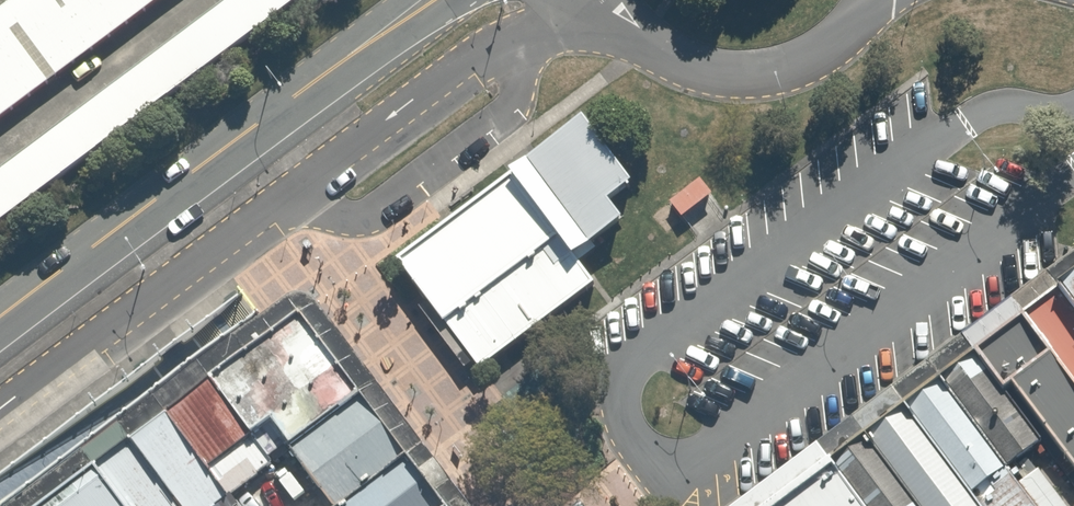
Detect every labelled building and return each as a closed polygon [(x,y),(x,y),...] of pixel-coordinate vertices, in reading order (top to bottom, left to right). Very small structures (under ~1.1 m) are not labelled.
[(259,0),(200,0),(0,152),(0,197),(259,0)] [(132,0),(0,0),(0,99),(132,0)] [(508,174),(394,259),(425,301),(417,306),(463,369),(472,362),(477,368),(593,282),(576,262),(595,248),(590,242),(620,219),(605,200),(629,182),(579,117),(506,171),(508,174)] [(698,178),(668,201),(680,217),(710,195),(698,178)] [(1055,285),(1073,309),(1073,270),(1055,285)] [(1055,285),(1019,312),(1073,385),(1073,309),(1055,285)] [(1019,312),(972,347),(1002,387),(1010,381),(1073,467),(1073,385),(1019,312)] [(297,314),(208,382),(250,436),(268,420),(288,444),(357,392),(297,314)] [(1002,387),(972,347),(937,375),(1005,466),(1042,438),(1002,387)] [(937,375),(902,402),(980,505),(1035,505),(1005,466),(937,375)] [(208,382),(165,414),(225,497),(270,463),(250,436),(208,382)] [(357,392),(288,444),(330,505),(336,505),(402,455),(357,392)] [(902,402),(865,430),(920,505),(980,505),(902,402)] [(91,467),(120,505),(214,505),(225,497),(165,414),(91,467)] [(865,430),(828,456),(864,505),(920,505),(865,430)] [(402,455),(336,505),(442,505),(402,455)] [(828,456),(761,505),(864,505),(828,456)] [(91,467),(41,505),(120,505),(91,467)]
